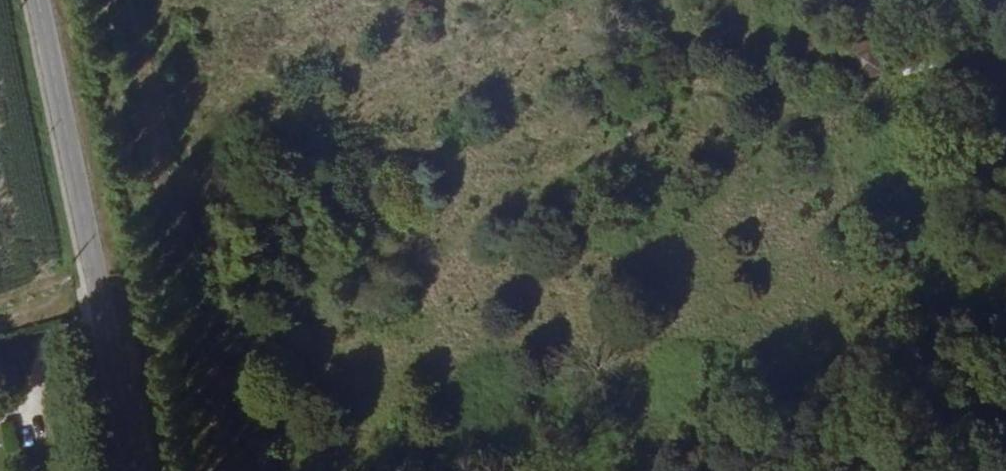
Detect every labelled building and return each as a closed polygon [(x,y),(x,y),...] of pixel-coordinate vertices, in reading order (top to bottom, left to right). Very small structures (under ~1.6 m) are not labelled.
[(839,59),(830,28),(789,40),(798,70),(839,59)] [(907,74),(938,66),(931,41),(900,50),(907,74)] [(864,48),(872,78),(885,74),(877,44),(864,48)] [(858,81),(872,78),(864,48),(850,52),(858,81)]
